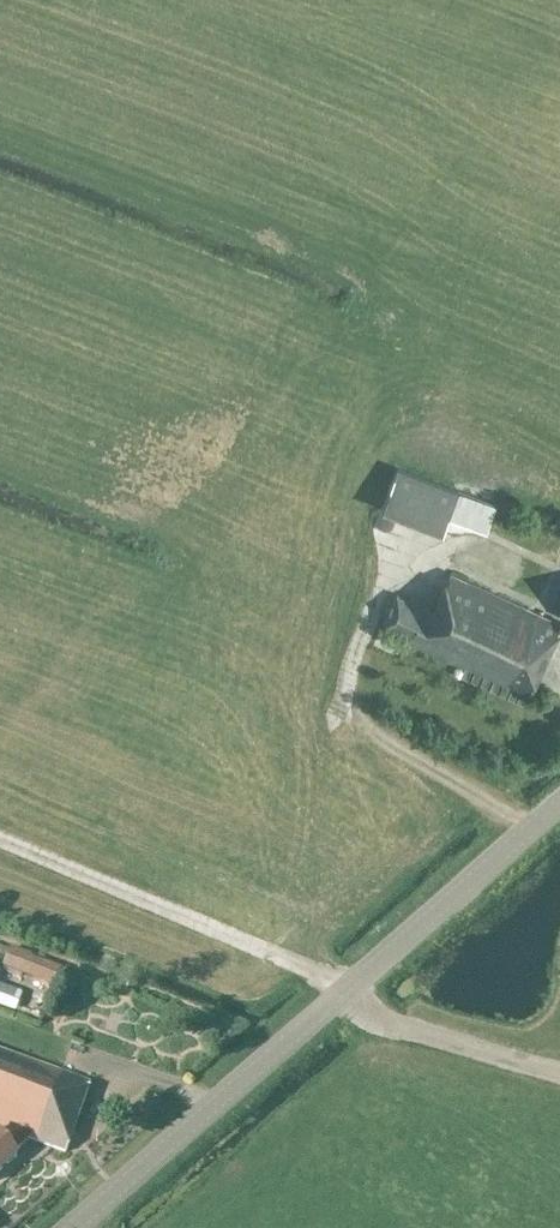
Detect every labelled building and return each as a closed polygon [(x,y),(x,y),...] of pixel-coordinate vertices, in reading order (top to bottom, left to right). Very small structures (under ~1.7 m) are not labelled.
[(395,467),(380,509),(440,531),(445,516),(484,531),(494,504),(395,467)] [(423,607),(396,594),(382,625),(529,692),(559,625),(559,624),(446,572),(429,609),(423,607)] [(33,957),(10,948),(2,969),(57,989),(64,971),(32,959),(33,957)] [(23,995),(0,986),(0,1008),(16,1014),(23,995)] [(91,1085),(0,1052),(0,1129),(12,1133),(3,1141),(0,1138),(0,1173),(16,1158),(13,1154),(29,1140),(65,1153),(91,1085)]
